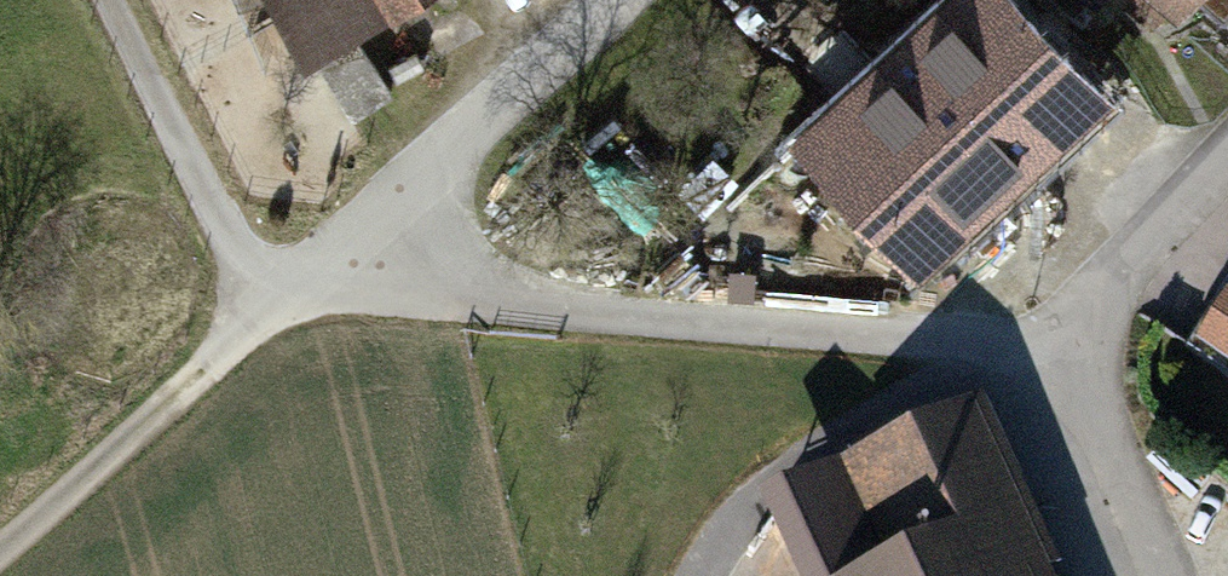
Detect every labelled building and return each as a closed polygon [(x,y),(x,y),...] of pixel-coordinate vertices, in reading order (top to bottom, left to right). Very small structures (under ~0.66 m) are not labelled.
[(320,76),(440,0),(272,0),(320,76)] [(1166,113),(1045,0),(993,0),(988,5),(983,0),(939,0),(812,135),(898,216),(948,164),(1038,248),(1166,113)] [(1212,0),(1139,0),(1180,36),(1212,0)] [(987,411),(849,473),(896,575),(1061,575),(987,411)]
